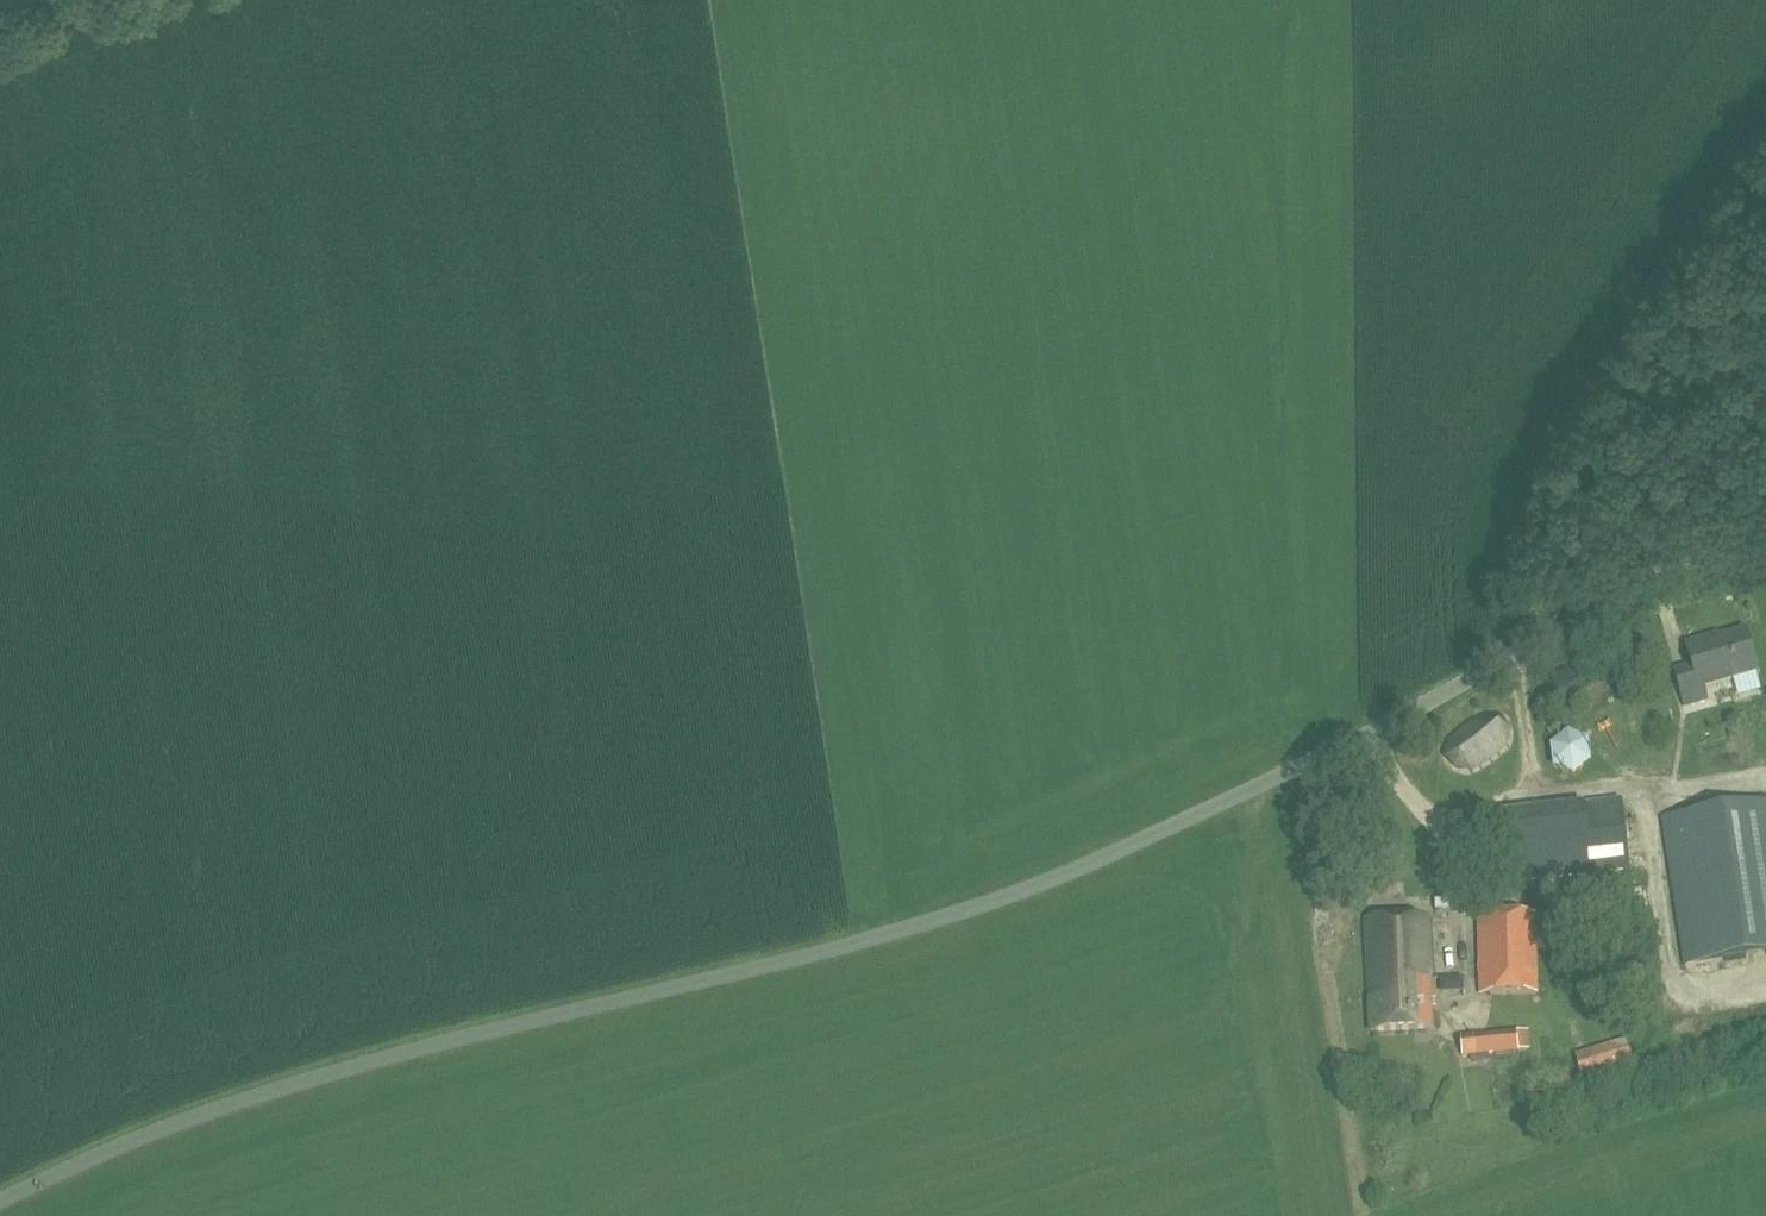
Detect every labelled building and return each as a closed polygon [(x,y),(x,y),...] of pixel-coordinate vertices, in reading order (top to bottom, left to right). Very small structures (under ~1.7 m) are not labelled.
[(1757,671),(1746,630),(1705,642),(1704,638),(1685,644),(1691,666),(1674,671),(1684,705),(1708,698),(1704,687),(1757,671)] [(1502,716),(1485,718),(1451,744),(1447,759),(1457,771),(1473,772),(1508,745),(1512,729),(1502,716)] [(1581,776),(1596,753),(1574,739),(1559,762),(1581,776)] [(1581,846),(1508,854),(1511,884),(1627,871),(1622,823),(1619,802),(1598,804),(1601,826),(1579,828),(1581,846)] [(1663,818),(1685,966),(1764,956),(1741,806),(1663,818)] [(1537,992),(1535,914),(1478,916),(1480,994),(1537,992)] [(1432,1028),(1427,917),(1365,918),(1371,1031),(1432,1028)] [(1451,977),(1466,975),(1463,948),(1448,950),(1451,977)] [(1527,1031),(1517,1033),(1516,1031),(1459,1037),(1463,1057),(1518,1052),(1530,1050),(1527,1031)] [(1582,1078),(1634,1064),(1626,1041),(1576,1054),(1582,1078)]
